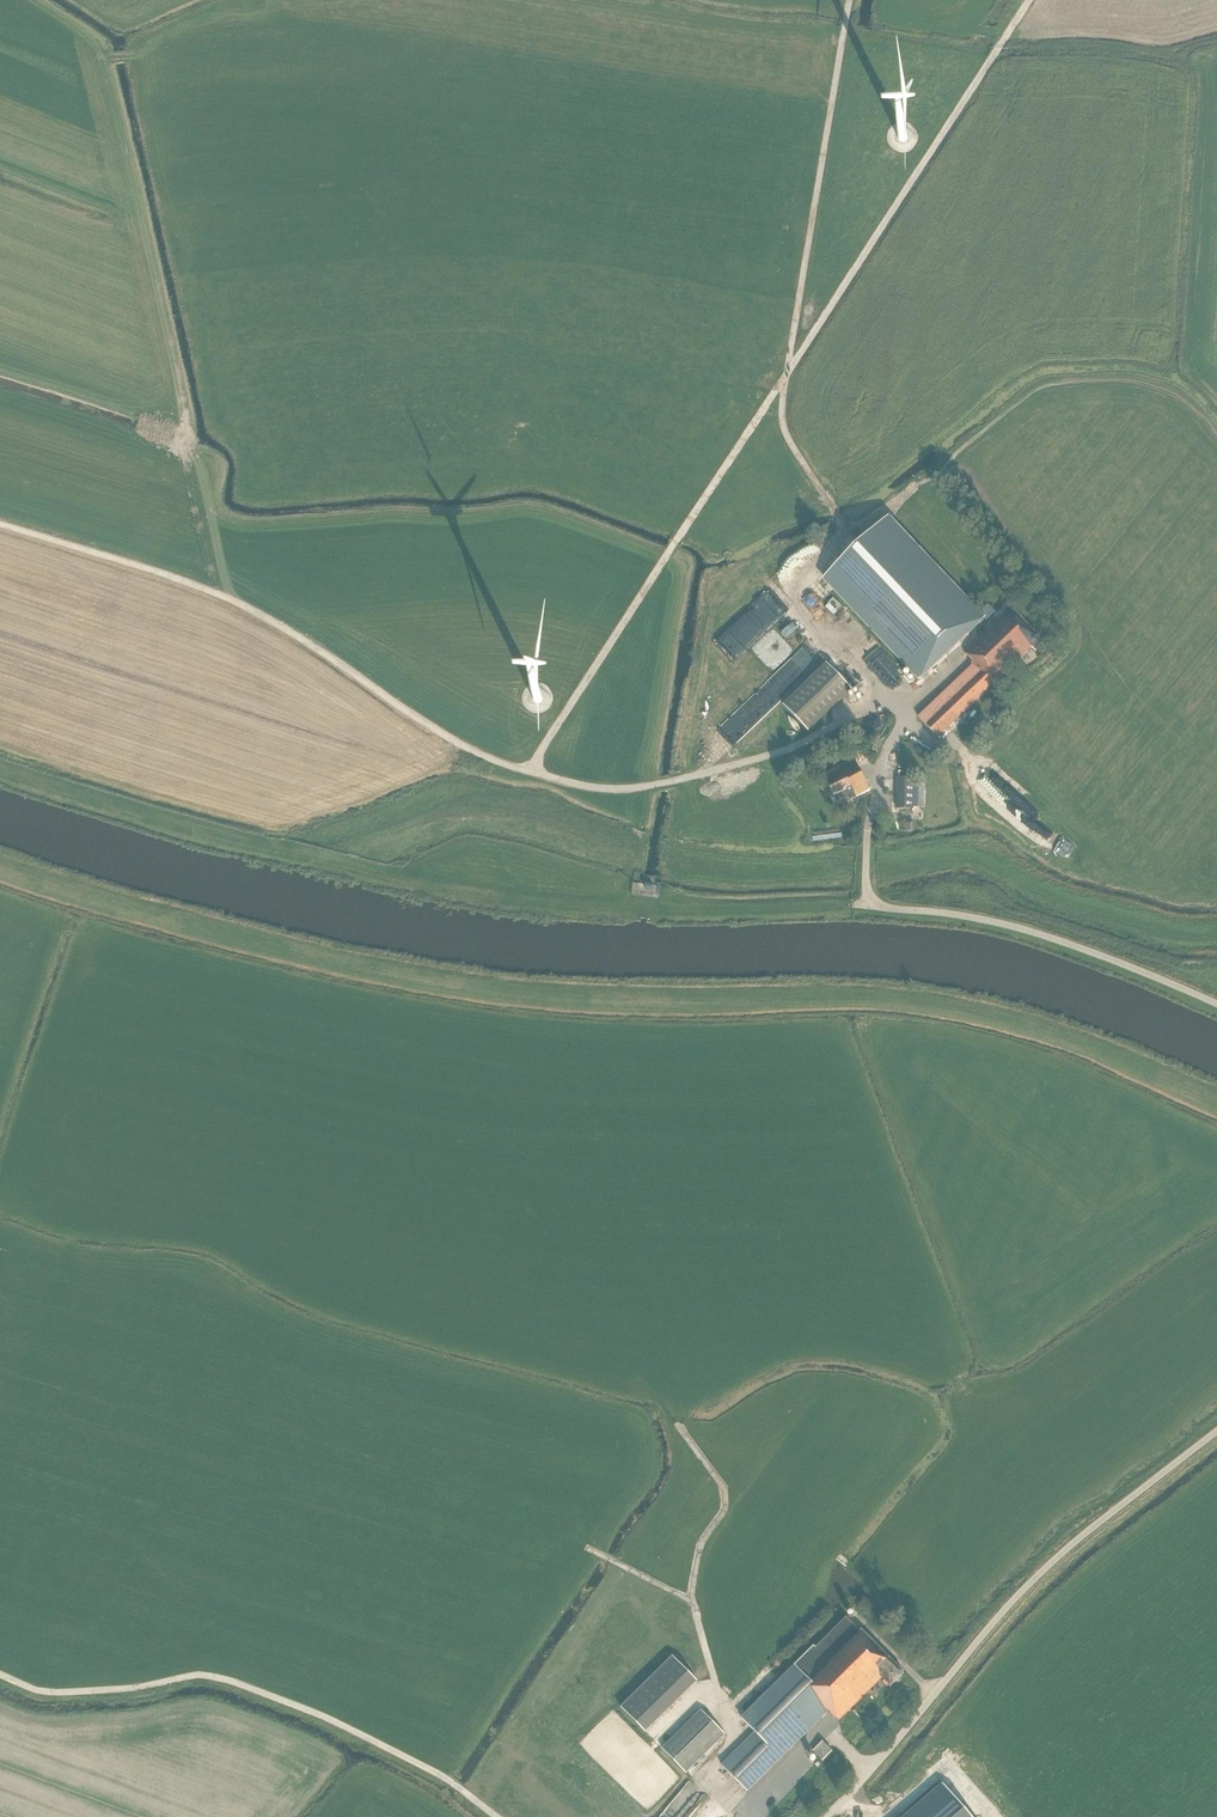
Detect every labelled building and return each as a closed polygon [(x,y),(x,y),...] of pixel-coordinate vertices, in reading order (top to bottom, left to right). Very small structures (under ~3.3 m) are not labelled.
[(962,645),(971,637),(967,634),(965,636),(898,567),(870,535),(842,562),(870,594),(937,663),(959,642),(962,645)] [(832,558),(829,556),(827,555),(824,554),(821,554),(818,554),(815,555),(813,556),(810,558),(809,561),(807,563),(807,566),(806,569),(807,572),(808,575),(809,577),(811,579),(813,581),(816,583),(819,583),(822,584),(825,583),(827,582),(830,581),(832,579),(834,577),(835,574),(836,571),(836,568),(836,565),(835,563),(834,560),(832,558)] [(973,661),(972,663),(973,664),(918,716),(938,737),(1031,647),(1032,648),(1032,647),(1036,650),(1044,642),(1041,639),(1012,608),(965,653),(973,661)] [(936,669),(915,646),(899,661),(920,684),(936,669)] [(826,662),(783,704),(809,731),(852,689),(826,662)] [(756,690),(731,713),(747,730),(771,708),(756,690)] [(863,746),(855,750),(859,760),(868,756),(863,746)] [(823,774),(834,795),(846,788),(851,799),(856,796),(857,797),(870,790),(854,758),(823,774)] [(882,793),(896,793),(896,809),(912,809),(912,784),(912,777),(905,778),(883,778),(882,793)] [(924,785),(913,785),(912,807),(924,807),(924,785)] [(915,823),(905,823),(905,832),(915,832),(915,823)] [(880,1680),(889,1688),(901,1675),(903,1674),(860,1631),(859,1632),(846,1619),(814,1650),(813,1649),(741,1720),(754,1733),(720,1767),(746,1793),(827,1712),(837,1722),(880,1680)] [(727,1704),(741,1719),(775,1686),(792,1669),(778,1655),(760,1671),(727,1704)] [(621,1707),(645,1732),(697,1681),(673,1656),(621,1707)] [(686,1773),(725,1735),(701,1710),(662,1749),(686,1773)] [(812,1751),(822,1761),(832,1751),(822,1741),(812,1751)]
